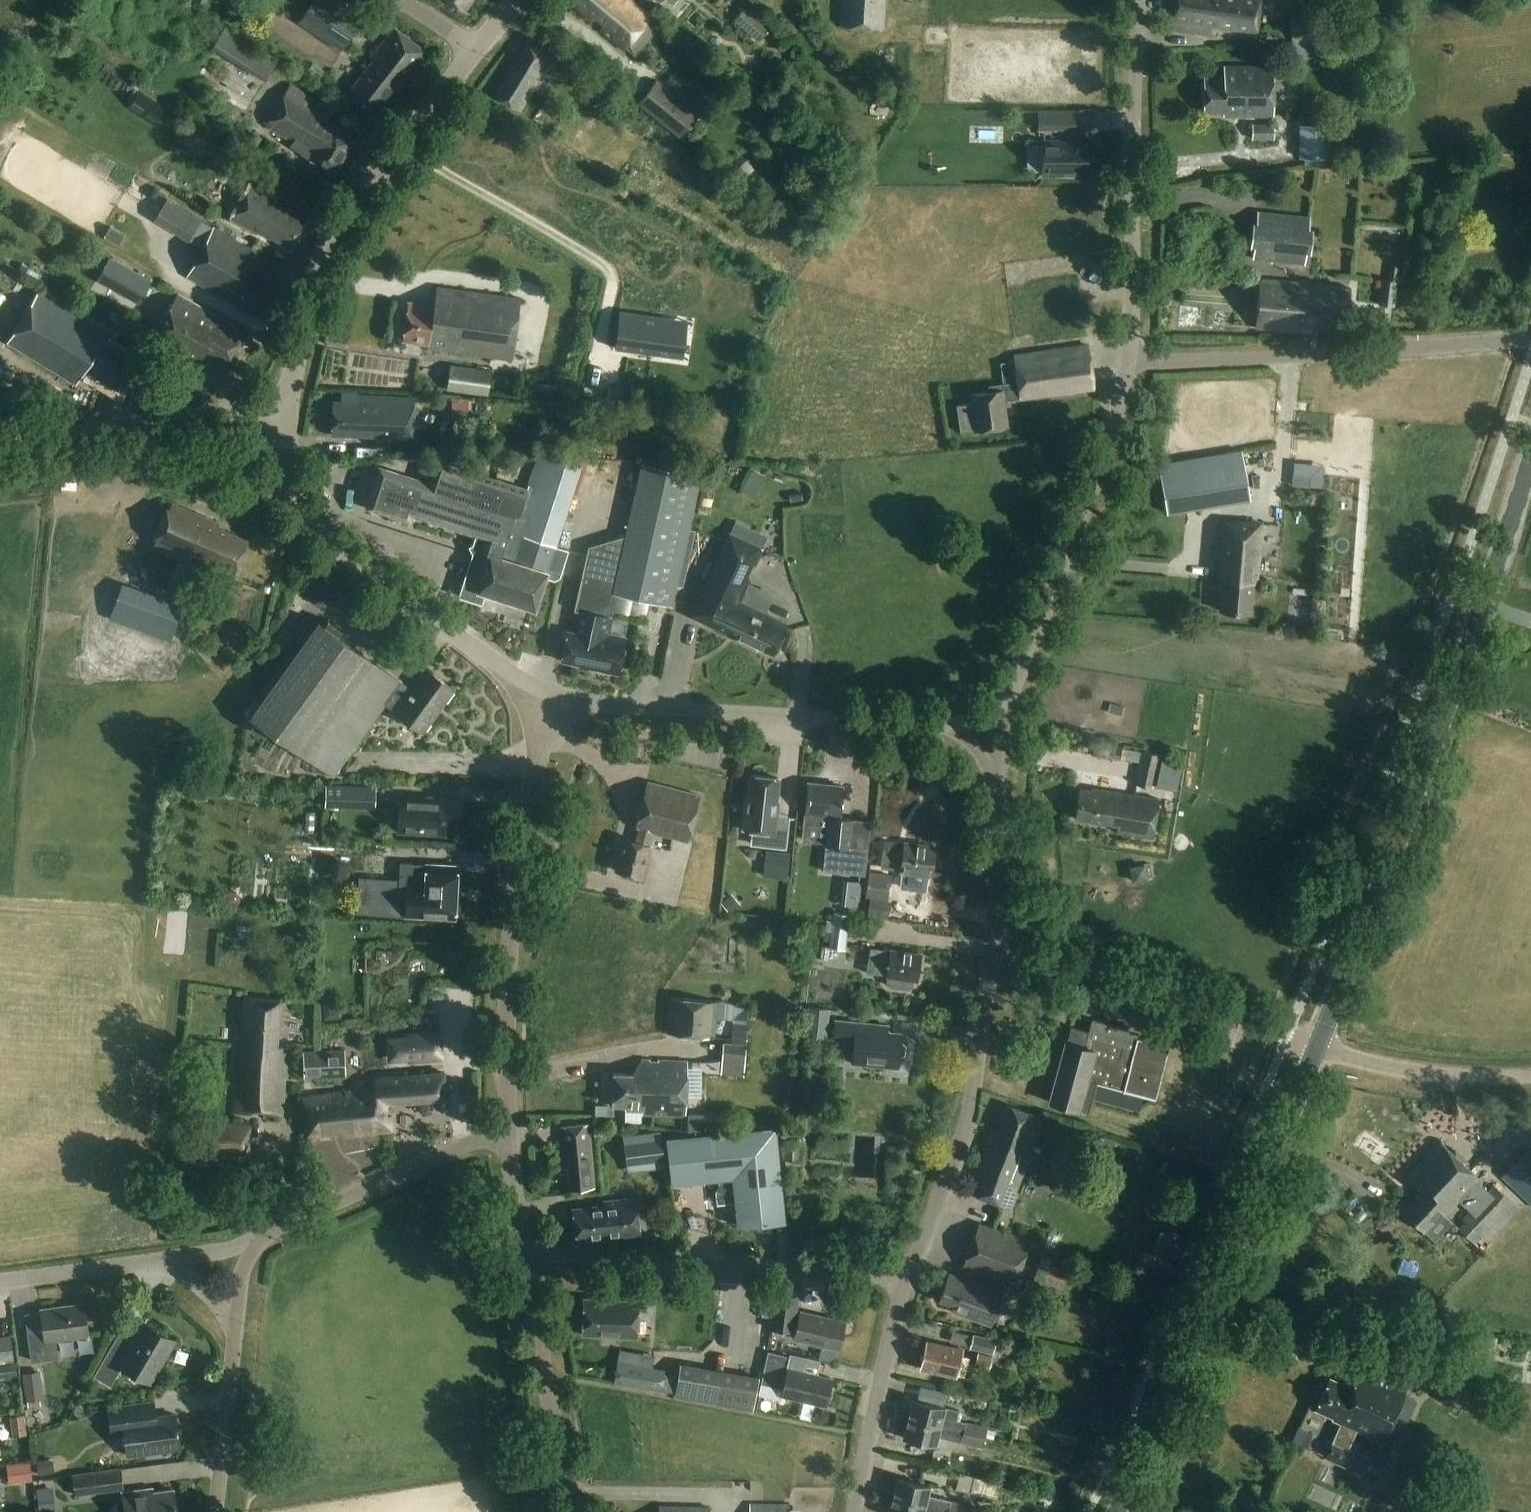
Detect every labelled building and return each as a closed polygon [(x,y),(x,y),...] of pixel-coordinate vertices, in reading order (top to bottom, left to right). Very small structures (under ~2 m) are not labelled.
[(465,10),(472,0),(451,0),(465,10)] [(573,3),(595,21),(597,18),(607,25),(603,30),(625,49),(626,48),(635,56),(659,29),(657,27),(659,24),(652,18),(653,16),(635,0),(575,0),(573,3)] [(680,9),(690,0),(672,0),(680,9)] [(839,26),(879,28),(881,0),(885,0),(840,0),(839,26)] [(1172,8),(1168,7),(1166,24),(1216,32),(1218,22),(1259,29),(1263,0),(1173,0),(1172,8)] [(349,49),(360,32),(368,19),(368,18),(359,12),(340,1),(314,43),(317,45),(329,53),(331,54),(332,55),(339,44),(340,43),(349,49)] [(736,20),(759,40),(770,28),(747,7),(736,20)] [(1293,46),(1327,41),(1323,13),(1289,18),(1293,46)] [(407,82),(430,53),(397,28),(349,91),(376,113),(383,104),(394,88),(402,78),(407,82)] [(228,29),(218,45),(215,50),(268,81),(281,60),(228,29)] [(496,94),(522,109),(554,56),(528,41),(496,94)] [(1272,115),(1274,65),(1224,64),(1225,78),(1205,77),(1206,112),(1224,112),(1224,114),(1272,115)] [(859,86),(866,80),(855,69),(848,75),(859,86)] [(682,139),(699,116),(654,82),(637,105),(682,139)] [(336,173),(356,140),(329,123),(336,112),(292,85),(268,125),(296,142),(293,147),(336,173)] [(1039,111),(1039,129),(1079,129),(1079,111),(1039,111)] [(1254,141),(1275,141),(1275,125),(1253,125),(1254,141)] [(1330,159),(1330,125),(1300,125),(1300,159),(1330,159)] [(249,132),(239,149),(251,157),(261,140),(249,132)] [(1064,141),(1046,141),(1046,175),(1078,175),(1078,172),(1091,172),(1091,144),(1064,144),(1064,141)] [(761,195),(768,189),(756,168),(746,160),(734,176),(761,195)] [(294,249),(309,220),(277,202),(278,199),(253,184),(234,220),(262,237),(263,234),(273,240),(274,237),(294,249)] [(1304,264),(1310,218),(1259,212),(1253,258),(1304,264)] [(259,308),(274,281),(255,270),(263,254),(215,228),(189,276),(250,310),(253,304),(259,308)] [(152,281),(110,257),(99,275),(142,299),(152,281)] [(1398,281),(1399,266),(1390,265),(1389,280),(1398,281)] [(1347,327),(1351,287),(1319,285),(1319,283),(1261,279),(1257,327),(1315,332),(1316,325),(1347,327)] [(1395,306),(1398,282),(1381,280),(1379,305),(1395,306)] [(512,361),(521,299),(437,287),(434,306),(407,303),(402,341),(429,344),(428,349),(512,361)] [(121,390),(139,359),(110,342),(114,335),(41,291),(9,343),(80,386),(89,371),(121,390)] [(227,364),(242,336),(237,333),(240,327),(178,294),(153,342),(201,368),(208,354),(227,364)] [(651,353),(674,356),(678,325),(660,322),(661,318),(620,312),(615,348),(645,353),(645,349),(652,349),(651,353)] [(972,403),(956,405),(960,434),(1007,427),(1003,402),(1093,390),(1087,346),(1015,357),(1016,364),(1001,366),(1004,385),(987,387),(988,393),(971,395),(972,403)] [(490,396),(493,369),(451,364),(447,391),(490,396)] [(412,437),(414,399),(359,396),(358,393),(342,392),(342,401),(333,401),(332,431),(412,437)] [(556,546),(585,462),(541,449),(526,494),(442,467),(434,490),(383,473),(372,508),(407,519),(409,512),(487,538),(483,551),(490,553),(488,558),(473,553),(459,594),(480,601),(483,592),(498,597),(498,599),(500,603),(502,604),(506,602),(507,600),(534,609),(546,574),(554,577),(558,575),(567,550),(556,546)] [(1167,513),(1249,500),(1241,450),(1159,464),(1167,513)] [(575,610),(584,612),(584,610),(611,616),(616,594),(672,606),(701,475),(642,462),(621,554),(588,547),(575,610)] [(1323,465),(1294,463),(1292,486),(1321,488),(1323,465)] [(232,580),(249,541),(217,527),(218,524),(173,504),(154,547),(183,559),(170,589),(186,596),(199,566),(232,580)] [(1257,582),(1262,523),(1224,520),(1221,562),(1224,562),(1219,610),(1249,612),(1252,582),(1257,582)] [(756,564),(763,549),(730,534),(691,617),(775,656),(790,625),(739,601),(749,579),(746,577),(752,562),(756,564)] [(169,637),(180,604),(125,585),(114,618),(169,637)] [(584,610),(584,612),(579,633),(568,631),(562,661),(617,673),(624,640),(609,636),(613,617),(611,617),(611,616),(584,610)] [(265,736),(269,731),(334,778),(355,748),(371,726),(384,736),(394,722),(381,713),(389,702),(400,710),(399,711),(425,730),(456,687),(431,669),(413,693),(401,684),(403,682),(356,648),(318,620),(249,716),(255,720),(251,726),(265,736)] [(1159,787),(1166,756),(1142,752),(1136,783),(1159,787)] [(891,768),(893,760),(879,758),(878,766),(891,768)] [(779,803),(781,780),(755,778),(753,800),(750,799),(747,832),(757,833),(756,846),(789,849),(790,837),(781,836),(784,803),(779,803)] [(692,840),(704,796),(652,781),(640,826),(643,826),(639,841),(628,838),(620,868),(647,876),(655,845),(653,845),(657,831),(692,840)] [(377,801),(378,785),(328,784),(327,800),(377,801)] [(868,876),(870,851),(873,823),(842,820),(845,788),(811,785),(808,819),(831,821),(826,871),(868,876)] [(1161,798),(1081,786),(1076,820),(1118,826),(1117,833),(1155,839),(1161,798)] [(461,823),(462,801),(417,798),(415,824),(447,826),(447,822),(461,823)] [(324,802),(324,815),(372,816),(372,803),(324,802)] [(315,833),(316,812),(307,811),(306,833),(315,833)] [(931,874),(935,848),(887,841),(883,867),(931,874)] [(766,850),(763,876),(787,879),(790,853),(766,850)] [(455,917),(458,865),(401,862),(400,880),(360,878),(358,911),(455,917)] [(888,901),(892,876),(870,873),(866,898),(888,901)] [(742,903),(734,894),(724,903),(732,912),(742,903)] [(858,895),(845,894),(844,906),(857,907),(858,895)] [(867,918),(888,921),(891,902),(869,899),(867,918)] [(847,950),(851,915),(834,913),(833,922),(827,922),(824,941),(831,942),(830,948),(847,950)] [(890,950),(871,947),(867,972),(887,975),(888,976),(888,982),(891,988),(908,990),(913,987),(914,979),(917,980),(921,953),(891,949),(890,950)] [(324,1019),(336,1018),(334,994),(322,995),(324,1019)] [(276,1046),(279,998),(240,996),(236,1046),(234,1046),(230,1109),(251,1111),(252,1104),(265,1105),(265,1113),(281,1114),(285,1053),(282,1053),(282,1047),(276,1046)] [(714,1038),(717,1002),(670,998),(667,1034),(714,1038)] [(827,1038),(830,1010),(809,1008),(806,1036),(827,1038)] [(1079,1111),(1089,1113),(1096,1084),(1120,1090),(1155,1100),(1155,1099),(1168,1052),(1169,1046),(1139,1038),(1137,1038),(1138,1032),(1128,1030),(1123,1028),(1111,1025),(1093,1020),(1089,1033),(1072,1028),(1068,1044),(1067,1043),(1050,1103),(1078,1111),(1077,1113),(1078,1113),(1079,1111)] [(901,1069),(902,1059),(908,1056),(908,1055),(909,1047),(904,1043),(904,1040),(862,1035),(863,1024),(838,1021),(836,1039),(847,1040),(846,1051),(855,1052),(854,1063),(901,1069)] [(416,1050),(417,1062),(422,1062),(441,1061),(438,1034),(414,1036),(416,1050)] [(746,1061),(747,1046),(724,1044),(723,1059),(746,1061)] [(361,1064),(360,1049),(347,1050),(348,1066),(361,1064)] [(305,1079),(346,1077),(345,1051),(303,1053),(305,1079)] [(689,1118),(691,1061),(646,1059),(637,1074),(617,1073),(616,1108),(628,1109),(628,1112),(644,1113),(644,1116),(689,1118)] [(741,1078),(741,1064),(720,1063),(719,1077),(741,1078)] [(388,1117),(387,1105),(447,1100),(444,1072),(373,1078),(374,1085),(301,1097),(304,1134),(343,1131),(343,1135),(393,1131),(392,1117),(388,1117)] [(1011,1208),(1045,1120),(1008,1106),(996,1137),(991,1135),(969,1192),(1011,1208)] [(248,1155),(249,1126),(201,1123),(198,1164),(243,1167),(244,1155),(248,1155)] [(597,1188),(592,1124),(565,1127),(569,1171),(572,1171),(574,1190),(597,1188)] [(784,1222),(778,1169),(774,1129),(666,1140),(671,1181),(732,1175),(738,1227),(784,1222)] [(658,1131),(622,1135),(624,1162),(660,1159),(658,1131)] [(1366,1134),(1354,1148),(1376,1166),(1387,1153),(1366,1134)] [(1489,1192),(1477,1181),(1479,1178),(1437,1139),(1403,1175),(1421,1192),(1402,1212),(1423,1232),(1442,1211),(1445,1215),(1458,1201),(1470,1211),(1463,1219),(1466,1223),(1460,1229),(1476,1244),(1483,1237),(1489,1243),(1520,1210),(1494,1186),(1489,1192)] [(800,1162),(801,1147),(788,1145),(786,1160),(800,1162)] [(1163,1175),(1168,1162),(1160,1159),(1156,1172),(1163,1175)] [(1530,1166),(1506,1180),(1530,1223),(1530,1167),(1530,1166)] [(605,1241),(641,1238),(637,1200),(608,1203),(608,1206),(576,1209),(579,1240),(604,1238),(605,1241)] [(1015,1287),(1031,1244),(979,1224),(963,1268),(1015,1287)] [(1184,1239),(1163,1230),(1155,1250),(1176,1259),(1184,1239)] [(1068,1281),(1075,1261),(1046,1250),(1038,1270),(1068,1281)] [(990,1324),(1001,1292),(949,1273),(940,1297),(955,1303),(952,1310),(990,1324)] [(797,1326),(800,1296),(774,1294),(771,1329),(796,1332),(794,1337),(823,1344),(839,1348),(845,1325),(800,1314),(797,1326)] [(641,1340),(643,1304),(590,1300),(587,1336),(641,1340)] [(33,1361),(58,1357),(56,1339),(89,1335),(85,1303),(42,1309),(44,1332),(29,1334),(33,1361)] [(176,1339),(146,1322),(136,1339),(121,1331),(95,1375),(111,1384),(122,1365),(150,1382),(176,1339)] [(994,1354),(997,1340),(974,1335),(971,1349),(994,1354)] [(14,1360),(12,1339),(0,1341),(0,1362),(14,1360)] [(957,1375),(963,1349),(928,1340),(921,1366),(957,1375)] [(839,1348),(823,1344),(819,1361),(835,1365),(839,1348)] [(826,1406),(832,1380),(788,1370),(790,1359),(769,1354),(762,1384),(784,1388),(782,1396),(826,1406)] [(974,1367),(989,1370),(992,1358),(977,1354),(974,1367)] [(665,1370),(617,1361),(614,1382),(662,1390),(665,1370)] [(17,1374),(16,1363),(0,1365),(0,1376),(17,1374)] [(1406,1391),(1360,1370),(1351,1389),(1330,1379),(1315,1411),(1341,1423),(1326,1457),(1363,1474),(1371,1457),(1345,1445),(1352,1429),(1382,1443),(1406,1391)] [(40,1401),(45,1400),(41,1371),(24,1374),(28,1403),(40,1401)] [(756,1419),(762,1387),(680,1373),(674,1405),(756,1419)] [(913,1399),(909,1418),(986,1435),(988,1428),(966,1422),(966,1421),(942,1416),(944,1406),(913,1399)] [(156,1416),(154,1400),(108,1407),(112,1434),(124,1432),(127,1454),(180,1447),(175,1413),(156,1416)] [(74,1415),(78,1417),(82,1416),(84,1412),(83,1407),(79,1405),(75,1406),(73,1410),(74,1415)] [(28,1434),(25,1414),(12,1416),(14,1435),(28,1434)] [(936,1443),(938,1434),(947,1436),(946,1439),(983,1447),(986,1435),(909,1418),(905,1436),(936,1443)] [(49,1474),(46,1460),(36,1461),(39,1475),(49,1474)] [(6,1465),(8,1483),(33,1480),(30,1462),(6,1465)] [(75,1496),(125,1489),(122,1468),(72,1475),(75,1496)] [(949,1509),(963,1511),(972,1511),(973,1507),(950,1501),(951,1500),(937,1497),(937,1496),(928,1494),(931,1484),(900,1477),(896,1496),(935,1505),(949,1509)] [(969,1497),(969,1479),(943,1478),(942,1496),(969,1497)] [(52,1488),(38,1489),(40,1510),(55,1508),(52,1488)] [(173,1488),(145,1492),(144,1488),(122,1491),(125,1510),(119,1511),(176,1511),(173,1488)] [(949,1509),(935,1505),(896,1496),(892,1511),(948,1511),(949,1509)] [(790,1504),(750,1504),(750,1511),(790,1511),(790,1504)]
